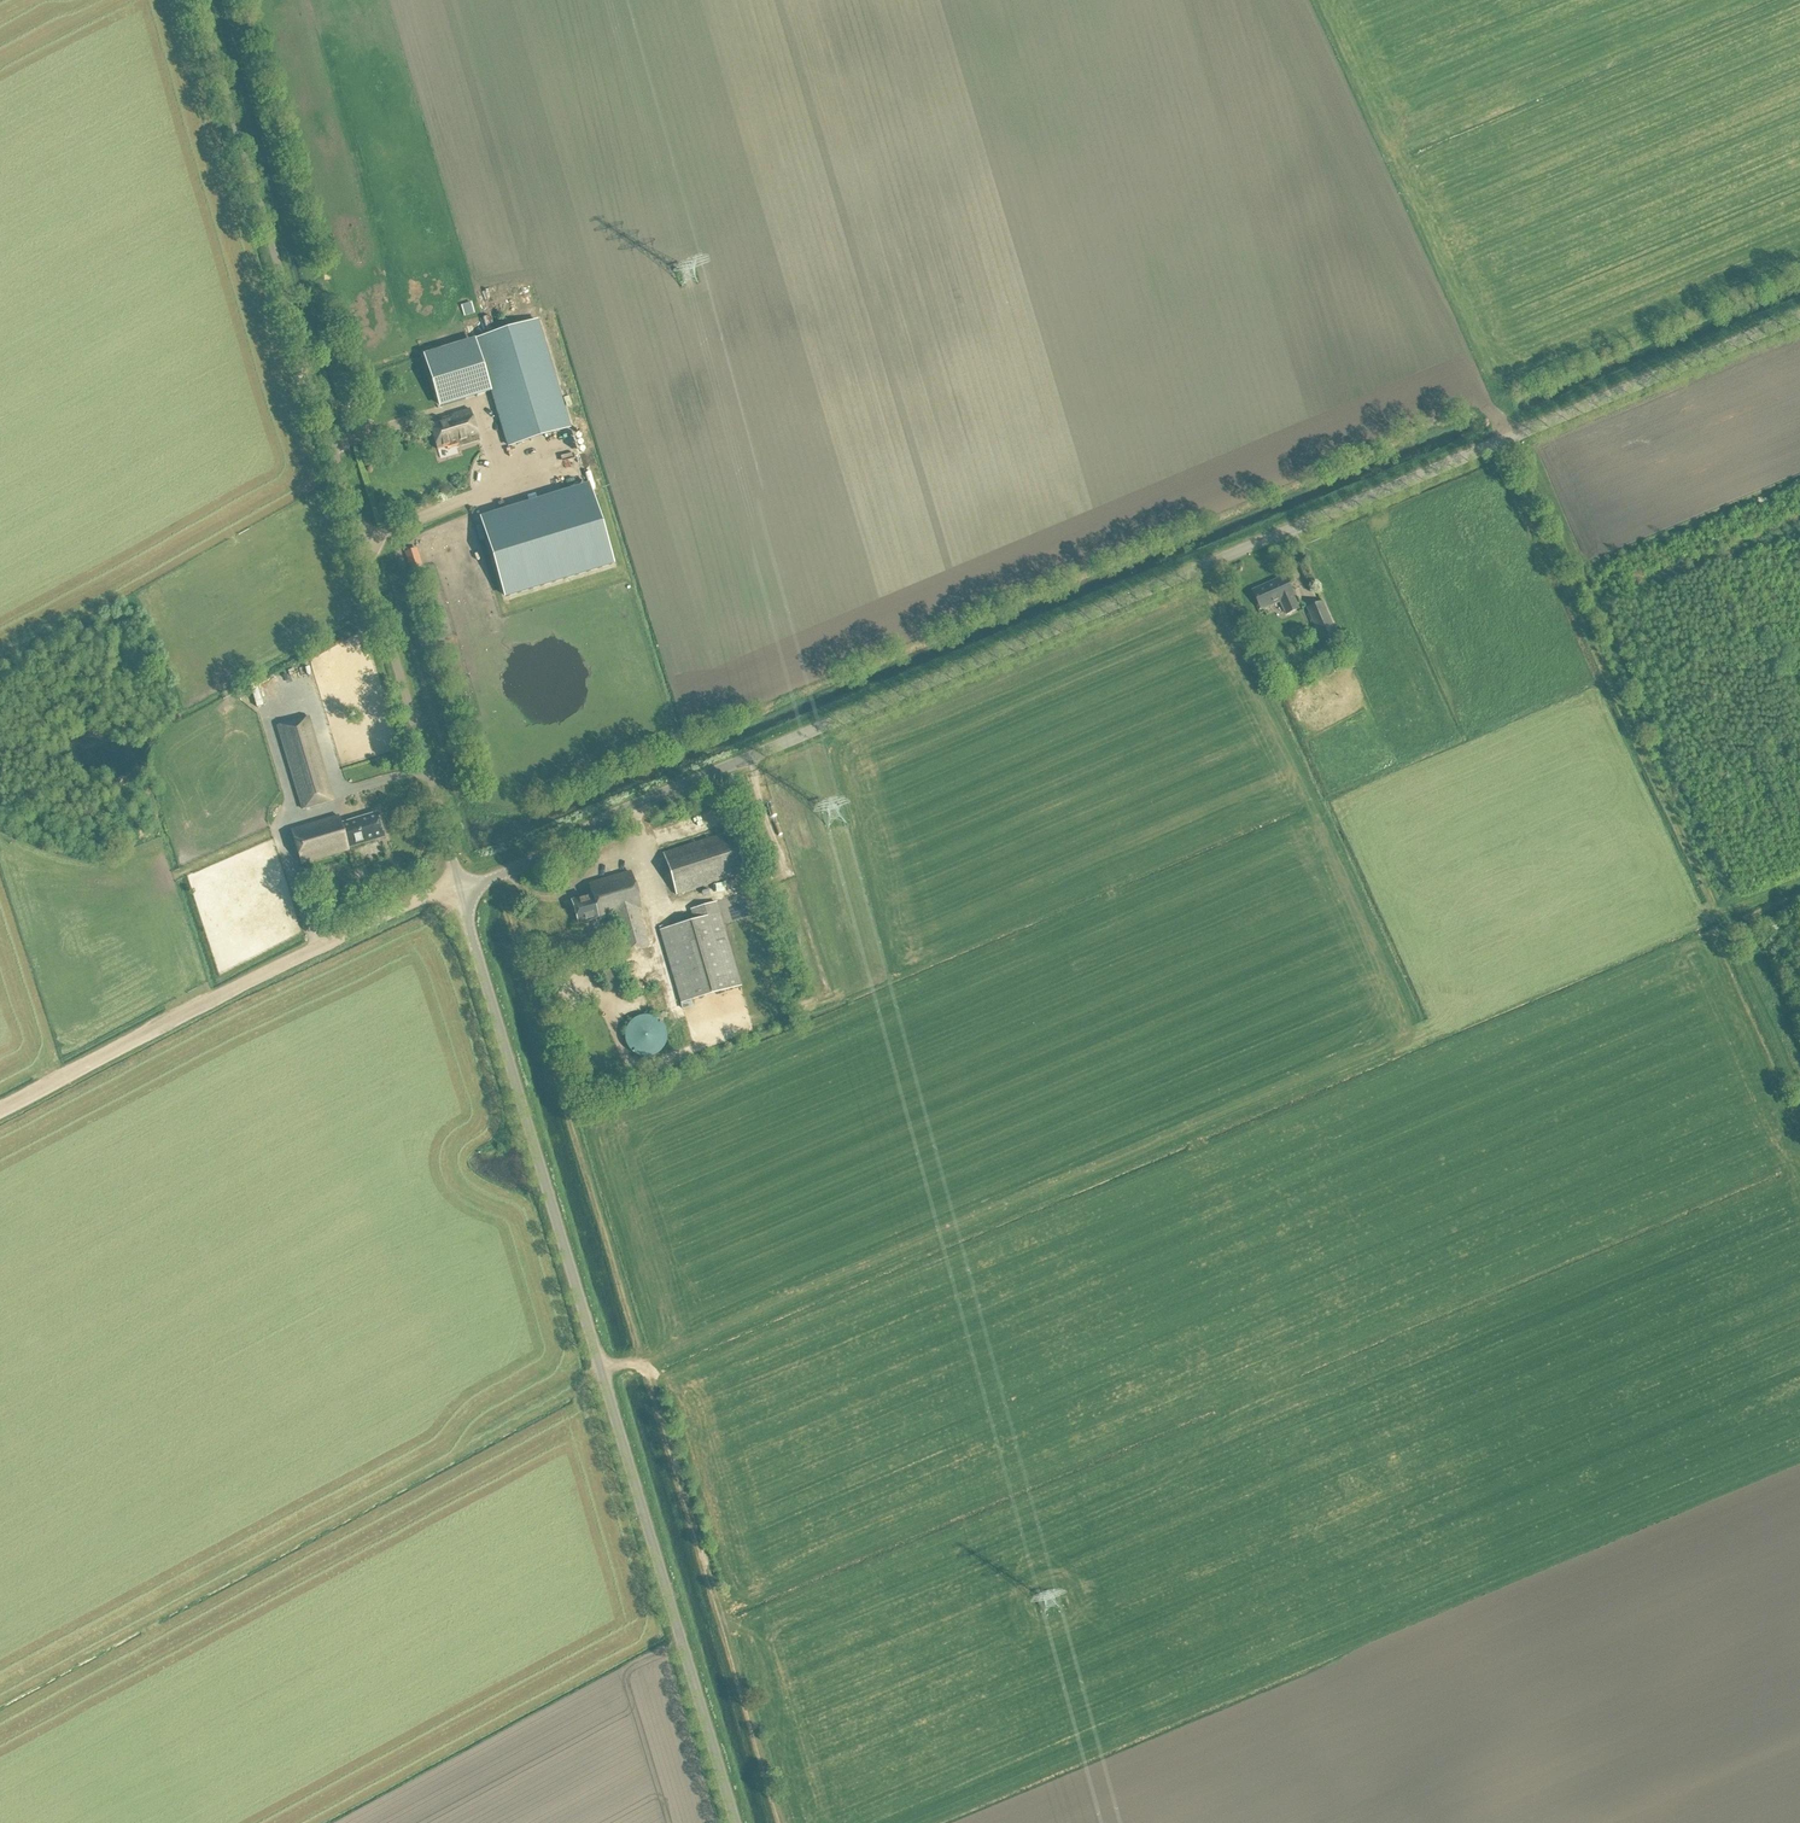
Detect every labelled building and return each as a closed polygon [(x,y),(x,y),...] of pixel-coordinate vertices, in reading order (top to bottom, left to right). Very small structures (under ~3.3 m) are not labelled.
[(474,313),(471,303),(461,306),(464,316),(474,313)] [(538,320),(475,339),(507,443),(569,424),(538,320)] [(426,356),(441,407),(488,393),(473,342),(426,356)] [(441,421),(429,425),(437,450),(446,447),(447,449),(450,449),(449,446),(458,444),(458,446),(478,440),(470,411),(450,416),(450,417),(441,420),(441,421)] [(484,528),(506,597),(612,565),(590,496),(484,528)] [(422,566),(417,548),(404,552),(410,570),(422,566)] [(1281,601),(1287,614),(1298,609),(1293,596),(1293,595),(1285,576),(1253,591),(1261,609),(1281,601)] [(1307,608),(1322,643),(1338,636),(1323,601),(1307,608)] [(277,732),(302,815),(333,806),(308,722),(277,732)] [(348,849),(384,838),(376,814),(341,824),(338,817),(291,831),(301,864),(348,850),(348,849)] [(663,852),(676,894),(746,873),(733,830),(663,852)] [(571,899),(578,924),(614,914),(625,953),(650,946),(639,908),(640,907),(630,871),(588,883),(591,893),(571,899)] [(693,920),(660,929),(681,1002),(741,985),(717,901),(690,909),(693,920)] [(662,1053),(665,1019),(631,1017),(629,1050),(662,1053)]
